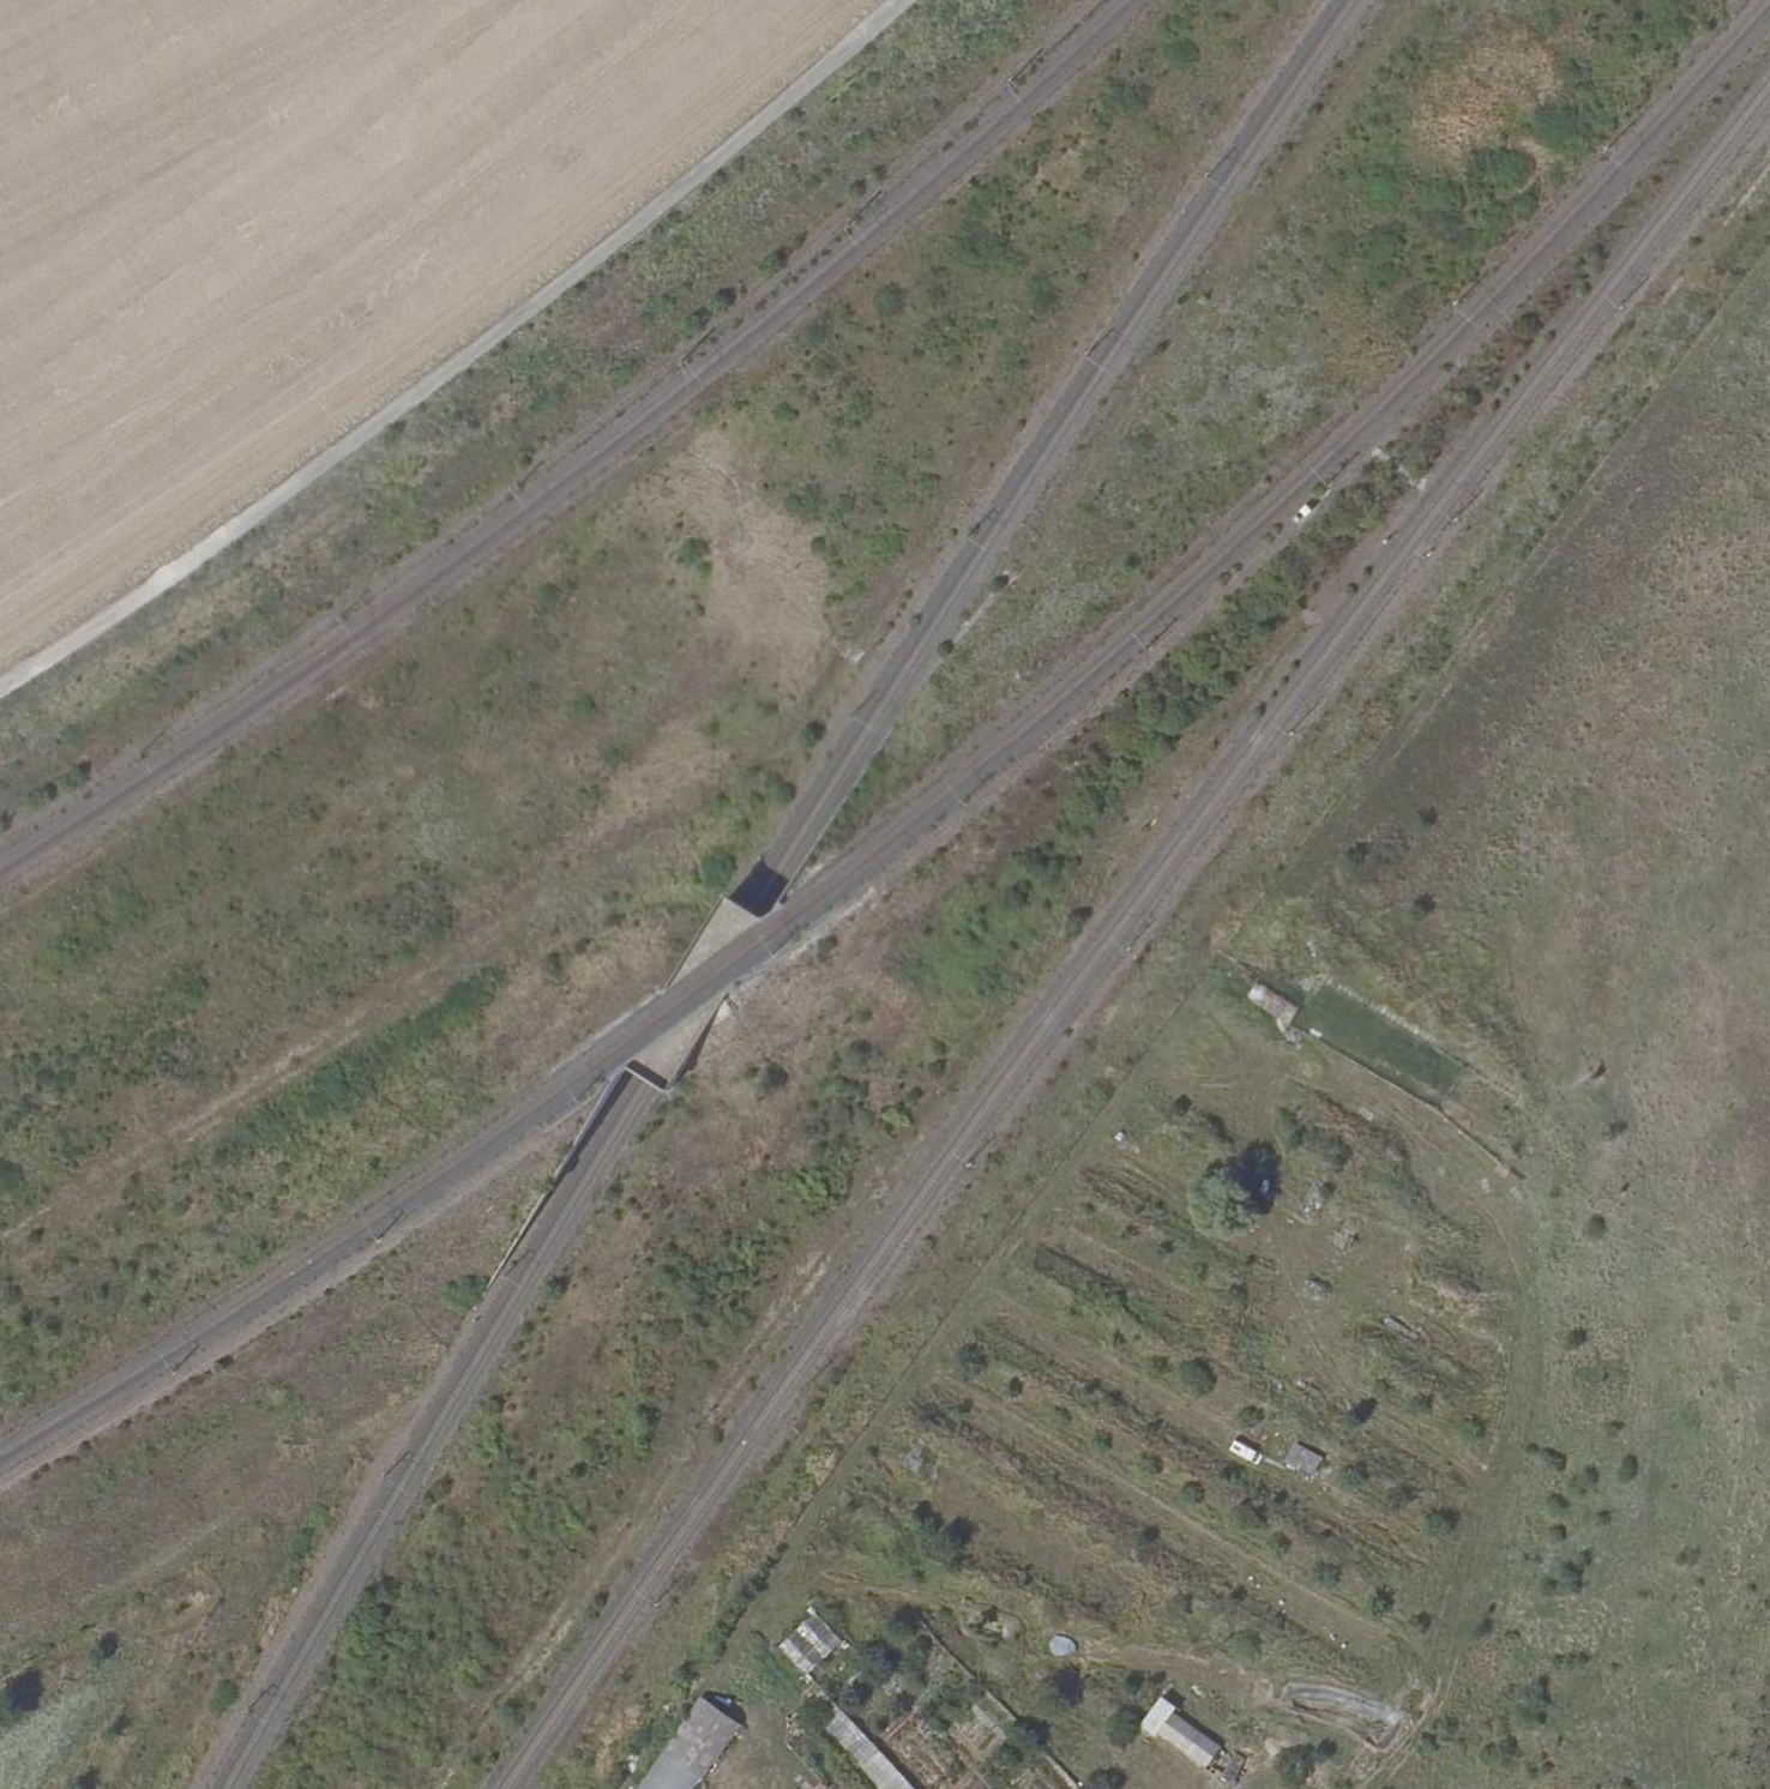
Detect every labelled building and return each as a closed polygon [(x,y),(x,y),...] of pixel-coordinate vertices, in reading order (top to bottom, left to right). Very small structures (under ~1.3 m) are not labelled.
[(1235,1442),(1229,1453),(1255,1466),(1260,1455),(1235,1442)] [(1294,1443),(1282,1464),(1308,1479),(1321,1458),(1294,1443)] [(814,1614),(777,1648),(805,1679),(842,1645),(814,1614)] [(642,1788),(698,1788),(734,1721),(691,1698),(642,1788)] [(829,1700),(811,1717),(880,1788),(913,1788),(829,1700)] [(1171,1712),(1155,1735),(1205,1770),(1222,1747),(1171,1712)]
